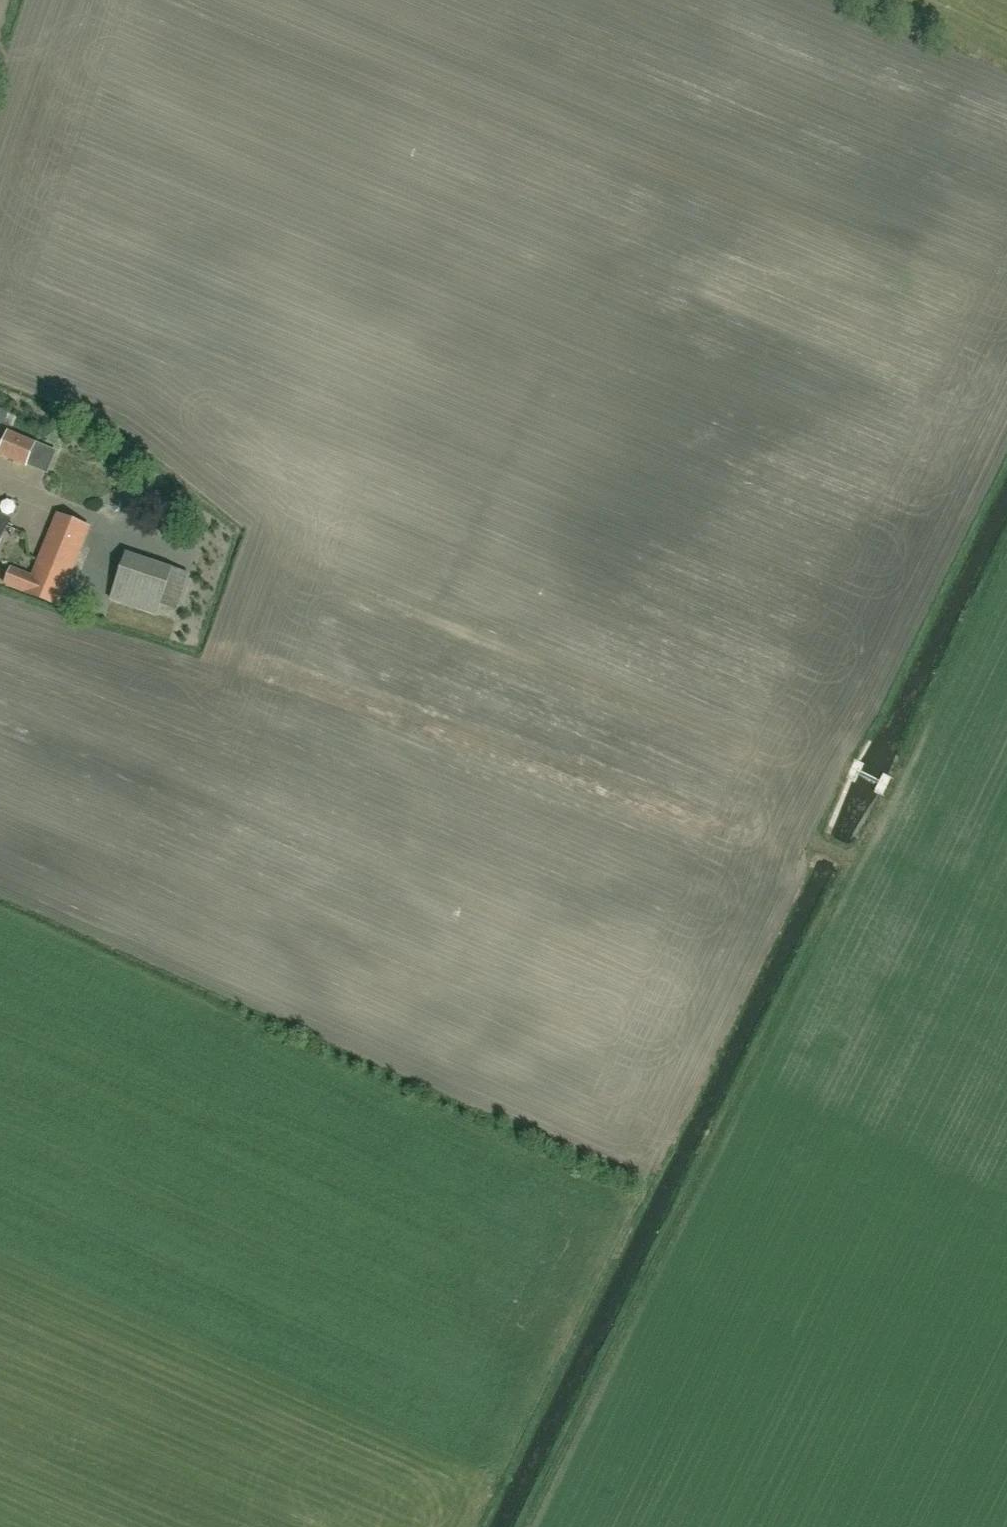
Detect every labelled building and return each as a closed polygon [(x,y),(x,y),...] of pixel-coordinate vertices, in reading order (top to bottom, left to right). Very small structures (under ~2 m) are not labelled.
[(22,458),(48,469),(56,451),(9,431),(0,454),(20,463),(22,458)] [(6,583),(58,605),(91,527),(58,514),(32,575),(12,567),(6,583)] [(10,519),(0,515),(0,543),(10,519)] [(190,573),(125,552),(110,599),(175,620),(190,573)]
